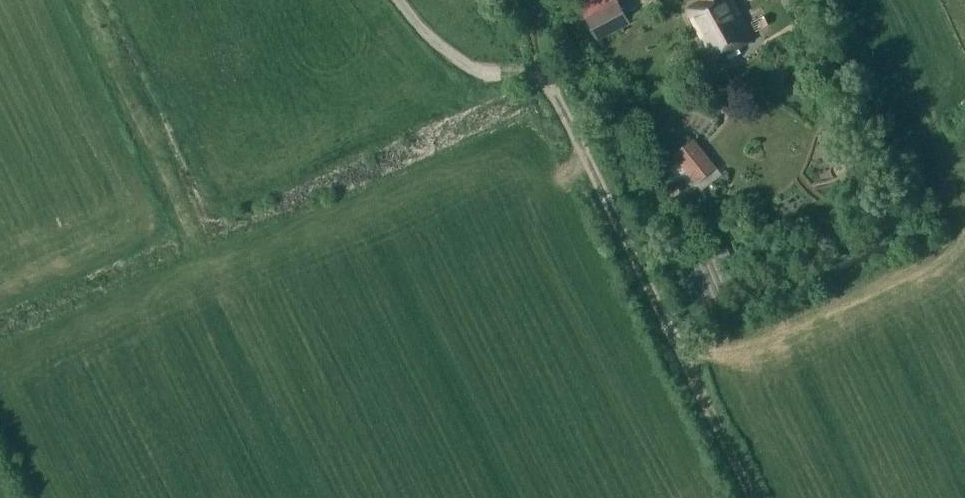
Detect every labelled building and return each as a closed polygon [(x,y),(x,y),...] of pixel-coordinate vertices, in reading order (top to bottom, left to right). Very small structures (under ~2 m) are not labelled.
[(713,61),(752,41),(744,24),(731,0),(699,0),(685,8),(705,44),(713,61)] [(619,2),(586,20),(595,37),(628,20),(619,2)] [(763,15),(749,22),(755,33),(769,26),(763,15)] [(694,138),(672,155),(688,175),(703,163),(689,146),(696,140),(694,138)]
